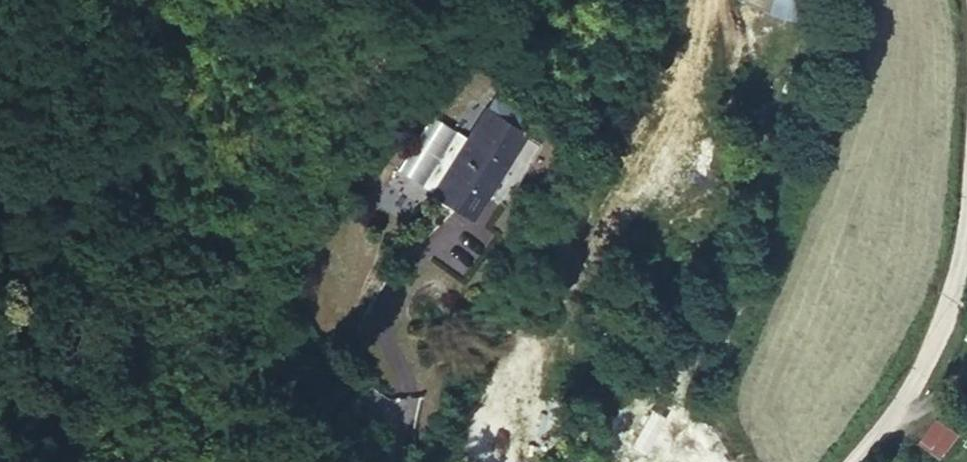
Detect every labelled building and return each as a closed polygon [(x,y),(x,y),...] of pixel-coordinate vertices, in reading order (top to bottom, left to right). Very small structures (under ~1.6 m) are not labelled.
[(790,0),(737,0),(736,6),(784,19),(790,0)] [(500,100),(494,111),(528,130),(535,117),(500,100)] [(441,121),(410,176),(445,196),(479,215),(483,209),(449,190),(459,169),(494,189),(528,130),(494,111),(477,141),(441,121)] [(545,140),(528,130),(494,189),(493,190),(510,200),(545,140)] [(494,189),(459,169),(449,190),(483,209),(493,190),(494,189)] [(933,415),(915,440),(940,458),(958,432),(933,415)]
